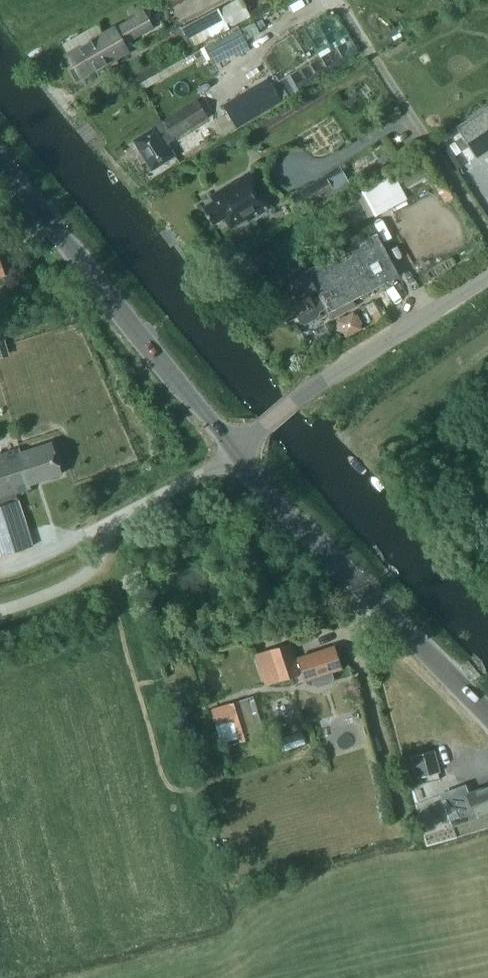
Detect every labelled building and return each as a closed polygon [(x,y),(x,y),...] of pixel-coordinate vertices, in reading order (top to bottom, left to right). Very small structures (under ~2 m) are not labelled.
[(164,0),(158,0),(166,15),(171,12),(164,0)] [(179,15),(188,8),(185,3),(189,0),(168,0),(179,15)] [(251,17),(242,0),(234,0),(219,8),(230,28),(251,17)] [(146,30),(138,15),(69,55),(75,67),(70,70),(76,81),(88,74),(87,71),(95,67),(96,69),(117,58),(116,55),(126,49),(123,43),(146,30)] [(204,48),(210,60),(246,41),(246,40),(240,29),(204,48)] [(223,107),(236,127),(281,100),(268,79),(223,107)] [(173,138),(207,117),(197,100),(154,126),(155,127),(134,140),(152,169),(174,155),(163,139),(171,134),(173,138)] [(455,128),(473,158),(487,150),(487,108),(455,128)] [(190,147),(193,152),(207,144),(204,138),(190,147)] [(428,176),(425,168),(407,178),(410,185),(428,176)] [(212,195),(214,199),(202,207),(213,224),(229,214),(234,222),(246,215),(249,219),(271,206),(250,172),(212,195)] [(366,188),(377,215),(411,200),(399,173),(366,188)] [(311,208),(324,201),(313,183),(300,191),(311,208)] [(368,192),(361,195),(368,217),(375,215),(368,192)] [(328,313),(399,276),(376,233),(305,270),(305,271),(296,276),(301,286),(273,301),(284,323),(297,316),(301,322),(305,323),(317,317),(318,312),(318,311),(325,307),(328,313)] [(339,319),(349,336),(367,326),(358,309),(339,319)] [(384,312),(374,317),(378,324),(387,319),(384,312)] [(8,351),(5,341),(0,343),(0,354),(8,351)] [(29,491),(27,485),(59,474),(48,440),(17,450),(15,447),(0,452),(0,500),(29,491)] [(28,546),(13,499),(0,504),(0,555),(28,546)] [(268,651),(277,680),(303,672),(305,680),(311,678),(313,684),(317,686),(330,682),(332,678),(330,672),(341,668),(334,646),(298,658),(299,659),(295,660),(293,655),(294,655),(290,643),(268,651)] [(232,720),(240,742),(260,736),(247,698),(210,710),(215,726),(232,720)] [(279,739),(284,752),(306,745),(301,732),(279,739)] [(432,752),(411,757),(416,778),(438,773),(432,752)] [(453,830),(477,821),(474,813),(487,808),(487,785),(467,793),(465,787),(440,797),(453,830)]
